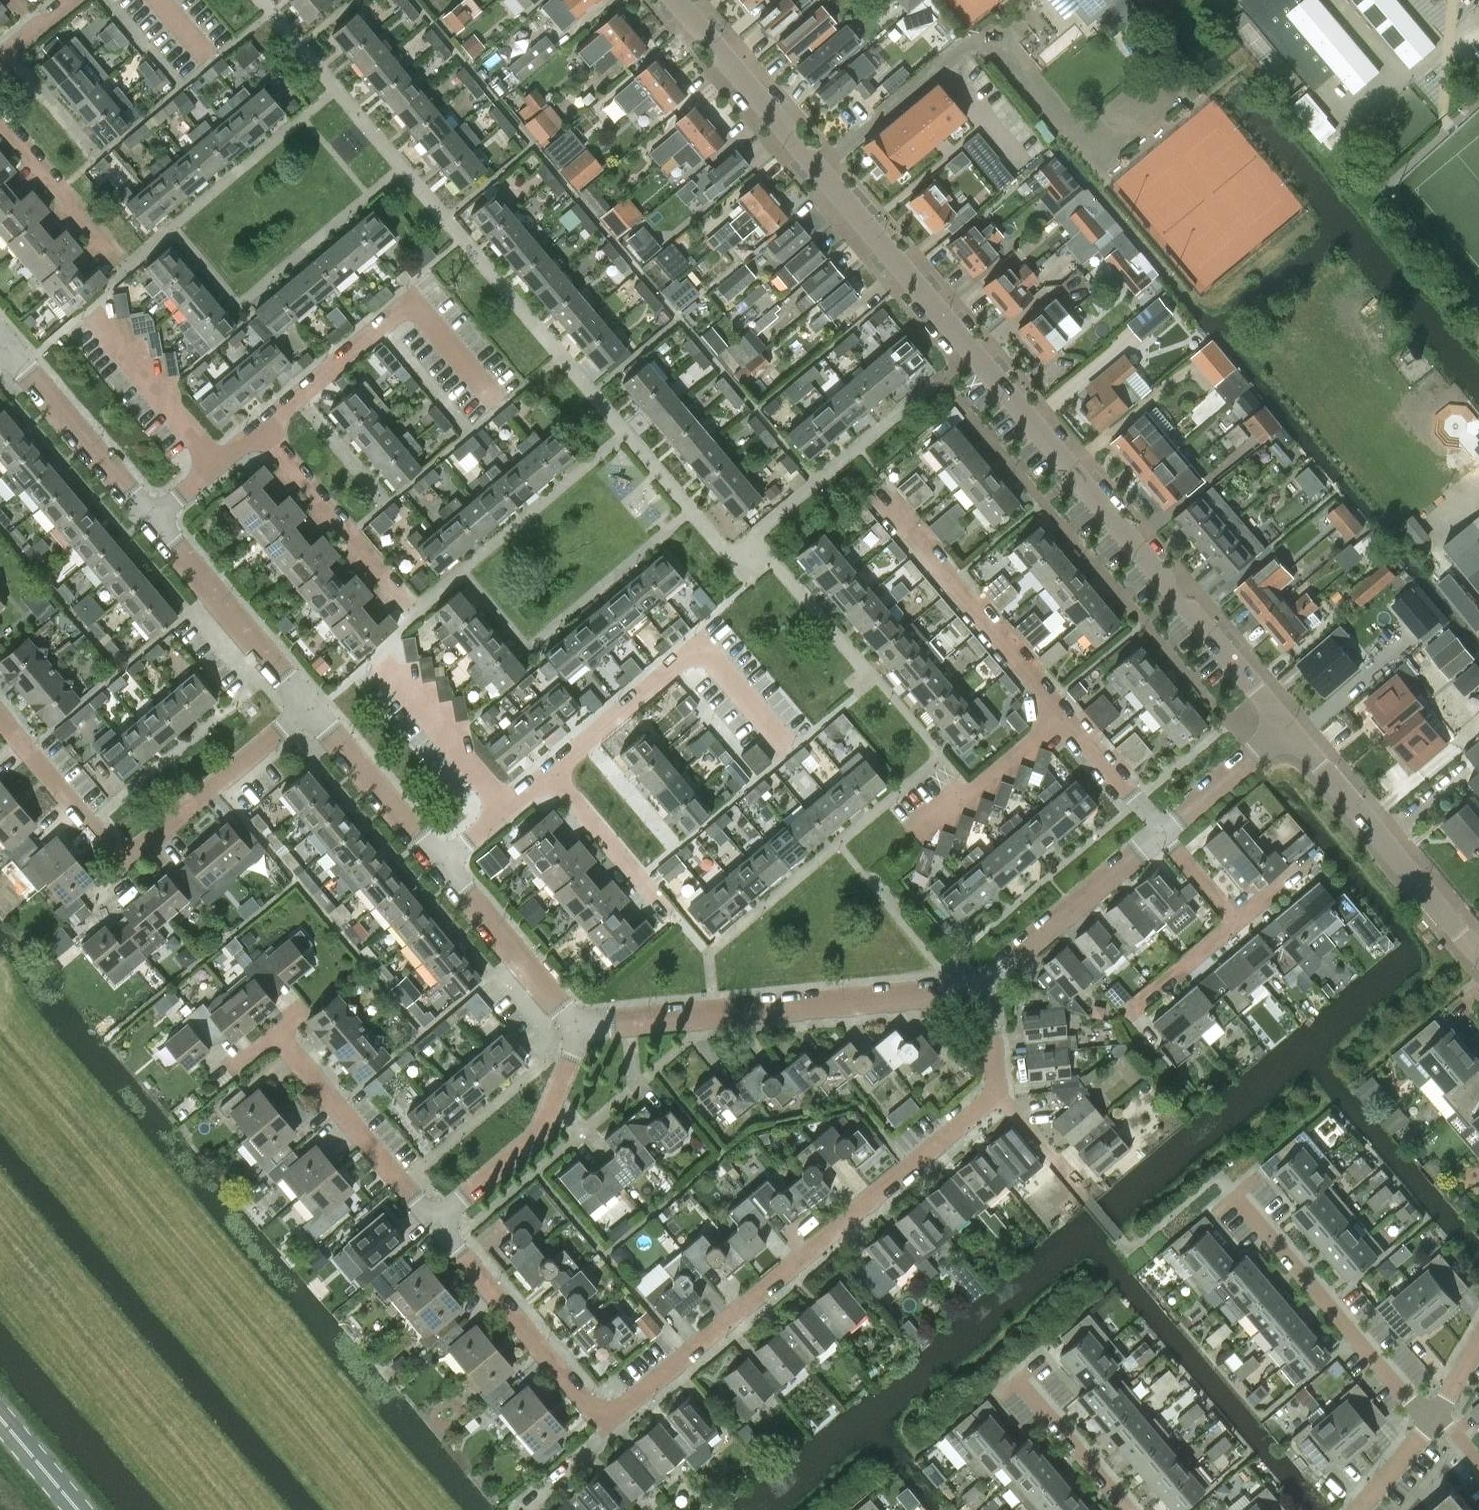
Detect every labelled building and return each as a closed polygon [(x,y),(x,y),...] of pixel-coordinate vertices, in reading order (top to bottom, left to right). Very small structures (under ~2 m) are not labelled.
[(291,2),(309,23),(332,3),(334,6),(341,0),(293,0),(291,2)] [(401,9),(409,2),(407,0),(394,0),(401,9)] [(526,10),(537,0),(517,0),(526,10)] [(530,13),(547,32),(571,11),(577,17),(597,0),(549,0),(541,7),(539,6),(530,13)] [(748,10),(760,0),(740,0),(748,10)] [(757,20),(771,36),(799,13),(792,3),(796,0),(781,0),(757,20)] [(907,12),(920,0),(897,0),(907,12)] [(1079,5),(1075,9),(1074,10),(1086,24),(1086,25),(1103,12),(1107,17),(1127,0),(1075,0),(1079,5)] [(1107,17),(1118,29),(1119,31),(1123,28),(1127,25),(1139,15),(1141,13),(1130,0),(1127,0),(1107,17)] [(1242,0),(1317,89),(1337,72),(1354,92),(1380,71),(1320,0),(1242,0)] [(1411,67),(1436,45),(1398,0),(1354,0),(1411,67)] [(9,18),(1,9),(4,6),(0,1),(0,25),(9,18)] [(921,1),(895,23),(911,41),(937,18),(921,1)] [(420,15),(409,2),(401,9),(412,21),(420,15)] [(456,33),(473,19),(459,3),(442,17),(456,33)] [(821,5),(776,43),(790,60),(806,46),(810,50),(834,30),(830,26),(835,22),(821,5)] [(595,32),(575,49),(589,64),(591,62),(592,63),(633,28),(618,11),(595,31),(595,32)] [(332,35),(348,54),(372,34),(356,15),(332,35)] [(105,28),(112,37),(119,31),(112,22),(105,28)] [(845,25),(796,67),(810,84),(859,42),(845,25)] [(633,28),(592,63),(598,70),(601,73),(618,59),(624,67),(648,46),(633,28)] [(423,35),(434,47),(441,41),(431,29),(423,35)] [(121,48),(128,41),(119,31),(112,37),(121,48)] [(348,54),(364,73),(388,53),(372,34),(348,54)] [(509,66),(503,71),(507,77),(514,85),(520,80),(557,49),(545,34),(508,65),(509,66)] [(64,44),(39,65),(56,85),(90,55),(84,47),(74,36),(64,44)] [(452,53),(441,41),(434,47),(444,60),(452,53)] [(851,62),(816,91),(830,107),(854,86),(864,98),(874,90),(864,77),(875,68),(862,52),(851,62)] [(388,53),(364,73),(381,93),(404,73),(388,53)] [(90,55),(56,85),(73,105),(98,83),(107,75),(99,65),(90,55)] [(221,58),(211,67),(217,75),(219,73),(223,78),(233,70),(222,57),(221,58)] [(627,103),(622,107),(627,114),(632,109),(672,75),(666,68),(667,65),(663,60),(660,60),(658,59),(635,79),(626,87),(634,96),(627,103)] [(137,67),(145,76),(153,69),(145,61),(137,67)] [(211,67),(201,75),(208,83),(217,75),(211,67)] [(455,73),(466,86),(474,79),(463,67),(455,73)] [(154,87),(162,81),(153,69),(145,76),(154,87)] [(404,73),(381,93),(397,112),(420,92),(404,73)] [(672,75),(632,109),(638,116),(645,110),(652,119),(662,110),(664,112),(686,92),(685,90),(685,87),(681,82),(679,83),(672,75)] [(484,92),(474,79),(466,86),(476,99),(484,92)] [(98,83),(73,105),(89,124),(123,95),(117,86),(107,94),(98,83)] [(877,132),(862,144),(892,180),(907,168),(906,167),(965,118),(937,84),(878,133),(877,132)] [(234,95),(263,130),(284,113),(263,88),(252,97),(244,87),(234,95)] [(518,111),(524,119),(547,101),(536,87),(521,98),(526,104),(518,111)] [(182,91),(172,99),(178,107),(188,98),(182,91)] [(420,92),(397,112),(412,131),(436,111),(420,92)] [(1313,129),(1328,115),(1309,92),(1293,106),(1313,129)] [(123,95),(89,124),(106,144),(119,133),(131,123),(122,112),(131,104),(123,95)] [(235,112),(223,122),(244,146),(263,130),(234,95),(226,101),(235,112)] [(172,99),(162,108),(169,115),(178,107),(172,99)] [(661,143),(670,154),(711,121),(704,113),(705,110),(701,105),(698,106),(696,104),(673,123),(678,129),(661,143)] [(488,112),(498,125),(506,118),(495,106),(488,112)] [(558,128),(543,109),(524,124),(540,143),(558,128)] [(436,111),(412,131),(429,151),(452,131),(436,111)] [(517,131),(506,118),(498,125),(509,137),(517,131)] [(195,128),(225,163),(244,146),(223,122),(213,130),(204,120),(195,128)] [(711,121),(670,154),(679,164),(696,150),(702,157),(725,137),(723,135),(724,132),(720,128),(717,128),(711,121)] [(144,124),(123,141),(130,149),(150,132),(144,124)] [(195,145),(184,155),(205,179),(225,163),(195,128),(187,135),(195,145)] [(485,171),(452,131),(429,151),(462,190),(485,171)] [(978,131),(962,144),(968,151),(984,139),(978,131)] [(561,134),(544,148),(560,167),(577,153),(561,134)] [(984,139),(968,151),(975,159),(990,146),(984,139)] [(990,146),(975,159),(981,167),(997,154),(990,146)] [(748,165),(735,150),(706,174),(714,184),(704,193),(709,199),(748,165)] [(156,160),(186,195),(205,179),(184,155),(174,163),(165,153),(156,160)] [(997,154),(981,167),(987,175),(1003,162),(997,154)] [(579,155),(561,170),(578,190),(596,175),(579,155)] [(1056,156),(1027,181),(1038,195),(1046,188),(1059,177),(1067,170),(1056,156)] [(104,157),(94,166),(100,173),(110,164),(104,157)] [(156,178),(145,188),(166,212),(186,195),(156,160),(147,168),(156,178)] [(0,166),(0,199),(8,191),(0,182),(13,171),(5,161),(0,166)] [(1003,162),(987,175),(994,182),(1009,170),(1003,162)] [(536,171),(547,183),(554,177),(544,164),(536,171)] [(1059,177),(1046,188),(1058,201),(1071,190),(1076,195),(1084,188),(1085,188),(1069,169),(1068,169),(1067,170),(1059,177)] [(1009,170),(994,182),(1000,190),(1016,177),(1009,170)] [(565,189),(554,177),(547,183),(557,196),(565,189)] [(729,221),(735,229),(774,197),(760,180),(737,200),(744,209),(729,221)] [(943,223),(951,233),(974,214),(966,204),(954,214),(945,203),(949,199),(933,180),(908,200),(934,231),(943,223)] [(611,206),(591,183),(580,191),(600,215),(611,206)] [(147,228),(166,212),(145,188),(135,196),(126,185),(117,193),(147,228)] [(1083,205),(1070,216),(1082,229),(1095,218),(1103,212),(1107,208),(1089,188),(1085,188),(1084,188),(1076,195),(1083,205)] [(0,199),(0,232),(38,201),(30,191),(17,202),(8,191),(0,199)] [(470,215),(485,233),(509,213),(494,194),(470,215)] [(774,197),(735,229),(724,238),(732,247),(758,225),(765,233),(788,214),(774,197)] [(0,232),(0,234),(16,253),(42,231),(34,222),(47,211),(38,201),(0,232)] [(568,209),(579,222),(587,215),(576,203),(568,209)] [(630,224),(615,205),(601,216),(616,235),(630,224)] [(1095,218),(1082,229),(1093,243),(1095,242),(1100,248),(1100,249),(1120,233),(1123,230),(1125,228),(1107,208),(1103,212),(1095,218)] [(352,229),(373,253),(393,236),(372,212),(352,229)] [(509,213),(485,233),(502,252),(526,232),(509,213)] [(597,228),(587,215),(579,222),(589,234),(597,228)] [(767,246),(775,254),(780,261),(808,237),(795,222),(767,246)] [(947,246),(959,260),(996,229),(990,222),(978,233),(972,225),(947,246)] [(332,245),(353,270),(373,253),(352,229),(332,245)] [(996,229),(959,260),(971,275),(996,254),(989,246),(1002,236),(996,229)] [(1093,243),(1082,229),(1065,242),(1082,262),(1100,248),(1095,242),(1093,243)] [(1120,233),(1100,249),(1107,257),(1105,258),(1116,271),(1135,256),(1138,254),(1141,251),(1123,230),(1120,233)] [(42,231),(16,253),(33,273),(71,241),(63,231),(51,242),(42,231)] [(502,252),(519,273),(543,252),(526,232),(502,252)] [(654,239),(637,253),(644,262),(662,247),(654,239)] [(71,241),(33,273),(49,293),(75,271),(67,261),(80,251),(71,241)] [(601,248),(612,261),(619,254),(609,241),(601,248)] [(774,273),(787,288),(825,257),(812,241),(774,273)] [(690,264),(672,242),(653,257),(671,280),(690,264)] [(313,261),(335,286),(353,270),(332,245),(313,261)] [(144,287),(151,296),(186,267),(169,247),(145,268),(154,279),(144,287)] [(698,261),(706,253),(702,248),(693,255),(698,261)] [(1135,256),(1116,271),(1118,273),(1124,280),(1136,294),(1154,279),(1158,276),(1160,274),(1141,251),(1138,254),(1135,256)] [(543,252),(519,273),(535,292),(559,272),(543,252)] [(630,267),(619,254),(612,261),(622,273),(630,267)] [(299,285),(314,303),(335,286),(313,261),(293,278),(299,285)] [(405,270),(411,277),(416,273),(420,269),(414,262),(405,270)] [(841,277),(828,262),(801,285),(807,293),(795,303),(802,311),(841,277)] [(756,277),(745,264),(716,288),(727,301),(756,277)] [(982,287),(995,302),(1031,271),(1025,264),(1013,275),(1006,267),(982,287)] [(186,267),(151,296),(159,305),(169,297),(177,307),(202,286),(186,267)] [(75,271),(49,293),(67,313),(105,281),(97,271),(84,282),(75,271)] [(1031,271),(995,302),(1007,317),(1031,296),(1024,288),(1036,278),(1031,271)] [(559,272),(535,292),(551,310),(575,290),(559,272)] [(274,295),(295,319),(314,303),(299,285),(293,278),(274,295)] [(676,278),(662,290),(679,311),(693,298),(680,282),(676,278)] [(633,287),(644,299),(652,292),(641,280),(633,287)] [(816,304),(823,312),(807,325),(814,332),(829,319),(830,320),(858,296),(844,280),(816,304)] [(743,299),(748,305),(770,287),(765,281),(743,299)] [(177,326),(185,335),(219,306),(202,286),(177,307),(187,318),(177,326)] [(385,287),(375,295),(381,303),(392,294),(385,287)] [(575,290),(551,310),(567,330),(591,309),(575,290)] [(112,294),(117,318),(130,315),(129,314),(125,291),(112,294)] [(662,305),(652,292),(644,299),(654,312),(662,305)] [(254,311),(265,324),(275,336),(295,319),(274,295),(254,311)] [(366,303),(372,310),(381,303),(375,295),(366,303)] [(1130,323),(1132,326),(1143,338),(1173,313),(1160,298),(1130,323)] [(1018,329),(1029,343),(1066,313),(1061,306),(1054,299),(1018,329)] [(219,306),(185,335),(192,343),(201,335),(212,347),(236,326),(219,306)] [(881,307),(872,316),(878,323),(888,315),(881,307)] [(591,309),(567,330),(584,349),(608,329),(591,309)] [(142,312),(129,314),(130,315),(133,337),(146,335),(146,333),(142,312)] [(766,313),(725,348),(742,367),(744,365),(759,351),(765,346),(756,335),(773,320),(766,313)] [(1066,313),(1029,343),(1043,359),(1079,328),(1078,327),(1083,323),(1083,319),(1079,314),(1072,320),(1066,313)] [(347,319),(336,329),(342,336),(353,326),(347,319)] [(242,329),(228,340),(233,346),(246,334),(242,329)] [(326,337),(332,344),(342,336),(336,329),(326,337)] [(608,329),(584,349),(600,369),(624,348),(608,329)] [(146,333),(146,335),(150,357),(162,355),(161,352),(158,331),(146,333)] [(852,332),(842,340),(849,348),(859,340),(852,332)] [(884,351),(906,376),(925,360),(903,335),(884,351)] [(682,344),(692,357),(700,350),(690,338),(682,344)] [(250,355),(271,379),(290,363),(269,339),(250,355)] [(832,349),(838,357),(849,348),(842,340),(832,349)] [(1202,366),(1200,368),(1201,368),(1209,379),(1215,386),(1217,385),(1226,377),(1236,368),(1237,367),(1222,349),(1220,351),(1211,359),(1202,366)] [(162,355),(166,376),(179,373),(175,350),(161,352),(162,355)] [(711,363),(700,350),(692,357),(703,369),(711,363)] [(303,368),(314,360),(306,351),(296,360),(303,368)] [(759,351),(744,365),(755,377),(770,364),(759,351)] [(865,367),(887,392),(906,376),(884,351),(865,367)] [(232,371),(253,395),(271,379),(250,355),(232,371)] [(1114,379),(1082,406),(1102,431),(1143,397),(1128,379),(1138,371),(1125,355),(1107,370),(1114,379)] [(621,383),(638,403),(662,382),(640,356),(622,372),(627,378),(621,383)] [(203,361),(197,367),(201,372),(208,366),(203,361)] [(401,366),(394,372),(403,382),(411,376),(402,365),(401,366)] [(813,365),(803,373),(809,382),(820,373),(813,365)] [(196,377),(201,372),(197,367),(191,372),(196,377)] [(845,384),(866,410),(887,392),(865,367),(845,384)] [(1215,386),(1215,387),(1218,390),(1224,397),(1246,378),(1241,371),(1237,367),(1236,368),(1226,377),(1217,385),(1215,386)] [(213,387),(234,411),(253,395),(232,371),(213,387)] [(792,382),(799,390),(809,382),(803,373),(792,382)] [(411,392),(419,385),(411,376),(403,382),(411,392)] [(714,383),(725,396),(733,389),(722,376),(714,383)] [(364,380),(329,409),(346,430),(381,401),(364,380)] [(662,382),(638,403),(654,422),(679,401),(662,382)] [(826,401),(847,426),(866,410),(845,384),(826,401)] [(215,426),(234,411),(213,387),(195,402),(215,426)] [(743,401),(733,389),(725,396),(735,408),(743,401)] [(1251,389),(1238,399),(1249,413),(1262,402),(1251,389)] [(763,406),(770,415),(780,406),(773,398),(763,406)] [(381,401),(346,430),(362,449),(387,428),(378,417),(388,409),(381,401)] [(511,402),(501,410),(508,417),(508,418),(518,409),(511,401),(511,402)] [(679,401),(654,422),(670,441),(695,421),(679,401)] [(806,418),(827,443),(847,426),(826,401),(806,418)] [(434,405),(427,411),(436,422),(443,416),(444,415),(435,404),(434,405)] [(1266,404),(1245,421),(1263,442),(1284,425),(1266,404)] [(927,447),(943,466),(969,444),(954,426),(963,418),(954,406),(943,415),(953,426),(927,447)] [(20,429),(3,409),(0,412),(0,445),(20,429)] [(501,410),(491,419),(497,426),(498,427),(508,418),(508,417),(501,410)] [(443,416),(436,422),(444,431),(451,425),(452,424),(444,415),(443,416)] [(746,421),(757,434),(765,427),(754,415),(746,421)] [(1146,415),(1113,443),(1130,463),(1164,435),(1146,415)] [(807,460),(827,443),(806,418),(786,435),(807,460)] [(695,421),(670,441),(687,461),(711,440),(695,421)] [(776,440),(765,427),(757,434),(768,447),(776,440)] [(387,428),(362,449),(379,469),(415,440),(407,430),(397,439),(387,428)] [(0,445),(0,460),(9,470),(35,447),(20,429),(0,445)] [(553,471),(555,473),(573,457),(553,433),(542,442),(533,431),(525,438),(553,471)] [(472,435),(462,443),(468,450),(469,451),(479,443),(472,435)] [(1164,435),(1130,463),(1143,477),(1176,449),(1164,435)] [(525,456),(513,466),(534,490),(555,473),(553,471),(525,438),(516,446),(525,456)] [(415,440),(379,469),(396,489),(421,468),(411,457),(422,448),(415,440)] [(711,440),(687,461),(703,480),(728,460),(711,440)] [(1270,447),(1278,457),(1285,451),(1277,441),(1270,447)] [(462,443),(452,452),(458,459),(459,460),(469,451),(468,450),(462,443)] [(969,444),(943,466),(959,485),(976,471),(985,463),(969,444)] [(35,447),(9,470),(25,489),(51,466),(35,447)] [(1176,449),(1143,477),(1155,492),(1188,465),(1189,464),(1176,449)] [(1293,461),(1285,451),(1278,457),(1286,467),(1293,461)] [(797,467),(792,461),(786,455),(779,461),(789,473),(797,467)] [(728,460),(703,480),(719,499),(744,479),(728,460)] [(976,471),(959,485),(975,504),(1001,482),(985,463),(976,471)] [(486,471),(515,506),(534,490),(513,466),(503,475),(494,464),(486,471)] [(1188,465),(1155,492),(1168,507),(1201,479),(1189,464),(1188,465)] [(262,465),(223,498),(241,519),(267,497),(258,486),(271,475),(262,465)] [(51,466),(25,489),(40,507),(67,484),(51,466)] [(433,468),(423,477),(429,485),(440,476),(433,468)] [(485,489),(475,498),(496,522),(515,506),(486,471),(476,479),(485,489)] [(1295,478),(1304,487),(1311,481),(1302,472),(1295,478)] [(915,473),(897,489),(905,499),(923,483),(915,473)] [(423,477),(412,485),(419,493),(429,485),(423,477)] [(744,479),(719,499),(736,519),(760,498),(744,479)] [(1319,491),(1311,481),(1304,487),(1312,497),(1319,491)] [(1001,482),(975,504),(992,523),(1018,502),(1001,482)] [(923,483),(905,499),(914,509),(932,494),(923,483)] [(67,484),(40,507),(56,526),(82,503),(67,484)] [(1178,517),(1191,533),(1227,502),(1214,487),(1203,496),(1178,517)] [(267,497),(241,519),(257,539),(295,506),(287,496),(275,507),(267,497)] [(447,504),(476,539),(496,522),(475,498),(464,507),(456,497),(447,504)] [(1330,519),(1338,528),(1355,514),(1343,501),(1343,502),(1336,499),(1322,510),(1322,509),(1304,525),(1312,534),(1330,519)] [(853,507),(860,515),(866,523),(873,517),(860,501),(853,507)] [(393,502),(383,510),(390,518),(399,509),(393,502)] [(1227,502),(1191,533),(1203,547),(1239,516),(1227,502)] [(82,503),(56,526),(71,544),(98,522),(82,503)] [(446,522),(435,531),(456,555),(476,539),(447,504),(438,512),(446,522)] [(295,506),(257,539),(274,559),(299,538),(300,537),(291,526),(303,515),(295,506)] [(0,508),(0,521),(4,526),(11,521),(0,508)] [(947,511),(928,527),(937,537),(956,521),(947,511)] [(1355,514),(1338,528),(1348,541),(1365,527),(1355,514)] [(1239,516),(1203,547),(1216,564),(1253,532),(1239,516)] [(1444,545),(1478,588),(1478,516),(1444,545)] [(870,527),(876,534),(883,542),(889,536),(876,521),(870,527)] [(956,521),(937,537),(946,547),(965,531),(956,521)] [(98,522),(71,544),(87,563),(114,540),(98,522)] [(16,526),(9,532),(20,545),(27,539),(16,526)] [(1012,548),(1029,567),(1055,545),(1038,526),(1012,548)] [(1353,546),(1363,558),(1385,539),(1376,527),(1364,537),(1361,534),(1355,540),(1357,543),(1353,546)] [(436,572),(456,555),(435,531),(424,541),(415,530),(407,538),(436,572)] [(1253,532),(1216,564),(1230,580),(1267,549),(1253,532)] [(796,556),(813,576),(840,554),(823,533),(796,556)] [(299,538),(274,559),(290,578),(299,571),(329,545),(321,536),(308,546),(300,537),(299,538)] [(114,540),(87,563),(103,582),(130,559),(114,540)] [(886,546),(892,553),(899,560),(905,555),(892,540),(886,546)] [(32,545),(25,551),(36,564),(43,559),(32,545)] [(299,571),(290,578),(307,599),(334,576),(325,566),(337,555),(329,545),(299,571)] [(1055,545),(1029,567),(1045,586),(1071,565),(1055,545)] [(840,554),(813,576),(830,595),(856,573),(840,554)] [(643,571),(663,595),(683,579),(662,555),(643,571)] [(1237,590),(1249,604),(1289,570),(1277,556),(1262,570),(1261,569),(1237,590)] [(130,559),(103,582),(118,600),(145,578),(130,559)] [(902,565),(908,572),(915,580),(921,574),(909,559),(902,565)] [(1361,605),(1396,575),(1395,573),(1402,567),(1394,559),(1387,565),(1385,562),(1350,591),(1361,605)] [(230,568),(242,582),(251,575),(239,561),(230,568)] [(48,564),(41,569),(52,583),(59,577),(48,564)] [(1071,565),(1045,586),(1061,605),(1087,583),(1071,565)] [(1289,570),(1249,604),(1262,619),(1286,598),(1279,591),(1295,578),(1289,570)] [(643,571),(623,588),(643,612),(655,603),(659,608),(668,601),(663,595),(643,571)] [(1438,582),(1476,630),(1478,628),(1478,606),(1451,571),(1438,582)] [(856,573),(830,595),(845,614),(872,592),(856,573)] [(1001,574),(982,590),(990,600),(1009,584),(1001,574)] [(334,576),(307,599),(323,618),(362,585),(354,575),(342,586),(334,576)] [(145,578),(118,600),(134,619),(161,596),(145,578)] [(918,584),(924,591),(930,599),(937,593),(924,578),(918,584)] [(64,582),(56,588),(67,601),(74,596),(64,582)] [(1087,583),(1061,605),(1077,625),(1103,603),(1087,583)] [(1009,584),(990,600),(999,611),(1018,595),(1009,584)] [(362,585),(323,618),(340,637),(366,615),(357,605),(370,594),(362,585)] [(604,604),(624,628),(643,612),(623,588),(604,604)] [(1439,621),(1412,588),(1393,605),(1419,637),(1439,621)] [(432,632),(440,641),(476,611),(459,591),(433,612),(442,623),(432,632)] [(872,592),(845,614),(861,633),(888,610),(872,592)] [(1286,598),(1262,619),(1274,633),(1314,599),(1308,593),(1292,606),(1286,598)] [(161,596),(134,619),(150,638),(177,616),(161,596)] [(934,603),(940,610),(946,618),(953,612),(940,597),(934,603)] [(1314,599),(1274,633),(1288,650),(1312,629),(1322,621),(1314,611),(1320,606),(1314,599)] [(79,601),(72,607),(83,620),(90,614),(79,601)] [(1103,603),(1077,625),(1062,637),(1069,645),(1084,633),(1093,644),(1120,622),(1103,603)] [(604,604),(583,621),(604,645),(608,650),(619,640),(622,644),(631,637),(624,628),(604,604)] [(694,612),(701,620),(710,612),(704,604),(694,612)] [(888,610),(861,633),(878,652),(912,622),(912,621),(903,628),(888,610)] [(476,611),(440,641),(447,649),(457,640),(467,652),(492,631),(476,611)] [(1033,611),(1013,627),(1022,637),(1041,621),(1033,611)] [(366,615),(340,637),(356,657),(396,624),(388,615),(375,626),(366,615)] [(950,622),(956,629),(962,637),(969,631),(956,616),(950,622)] [(95,620),(88,626),(99,639),(106,633),(95,620)] [(668,620),(658,629),(665,637),(671,645),(681,636),(675,629),(668,620)] [(583,621),(565,637),(585,662),(592,670),(601,663),(598,659),(608,650),(604,645),(583,621)] [(1041,621),(1022,637),(1031,648),(1050,632),(1041,621)] [(912,622),(878,652),(893,670),(928,641),(912,622)] [(1450,626),(1425,648),(1432,657),(1449,677),(1473,660),(1476,657),(1458,635),(1450,626)] [(1326,696),(1360,668),(1340,645),(1350,637),(1342,627),(1317,648),(1325,657),(1306,672),(1326,696)] [(465,671),(474,681),(509,651),(492,631),(467,652),(476,662),(465,671)] [(966,641),(972,648),(979,656),(985,650),(973,635),(966,641)] [(402,638),(406,661),(419,659),(418,658),(415,636),(402,638)] [(545,654),(548,659),(565,678),(585,662),(565,637),(545,654)] [(654,646),(661,654),(671,645),(665,637),(654,646)] [(53,669),(27,638),(0,661),(0,668),(22,695),(53,669)] [(110,638),(103,644),(115,658),(122,652),(110,638)] [(928,641),(893,670),(909,689),(936,667),(944,659),(928,641)] [(1058,641),(1038,657),(1047,668),(1067,651),(1058,641)] [(157,643),(145,654),(151,661),(163,650),(157,643)] [(1114,668),(1130,687),(1156,666),(1139,647),(1114,668)] [(509,651),(474,681),(480,688),(490,680),(500,691),(525,670),(509,651)] [(988,654),(982,659),(995,675),(1001,669),(988,654)] [(419,659),(422,681),(435,679),(435,678),(432,655),(418,658),(419,659)] [(139,659),(126,670),(132,677),(145,666),(139,659)] [(1473,660),(1449,677),(1445,680),(1464,703),(1478,690),(1478,667),(1473,660)] [(635,662),(625,670),(632,678),(642,669),(635,662)] [(1156,666),(1130,687),(1146,706),(1172,685),(1156,666)] [(936,667),(909,689),(925,708),(952,686),(936,667)] [(22,695),(48,725),(78,699),(53,669),(22,695)] [(615,679),(622,687),(632,678),(625,670),(615,679)] [(174,689),(196,715),(216,699),(193,672),(174,689)] [(997,678),(1004,686),(1011,694),(1017,688),(1004,672),(997,678)] [(531,673),(524,679),(529,684),(536,678),(531,673)] [(1388,735),(1420,709),(1413,701),(1418,696),(1399,673),(1367,700),(1382,717),(1378,720),(1389,734),(1388,735)] [(108,685),(114,693),(127,682),(121,674),(108,685)] [(435,679),(439,701),(452,699),(452,697),(448,676),(435,678),(435,679)] [(524,679),(517,685),(522,690),(529,684),(524,679)] [(541,699),(562,723),(580,707),(560,683),(541,699)] [(1172,685),(1146,706),(1162,725),(1188,704),(1172,685)] [(952,686),(925,708),(942,727),(968,705),(952,686)] [(156,704),(178,730),(196,715),(174,689),(156,704)] [(102,690),(89,702),(95,709),(108,697),(102,690)] [(1102,693),(1083,710),(1091,720),(1111,704),(1102,693)] [(683,700),(676,706),(684,716),(692,710),(696,706),(698,705),(689,694),(687,696),(683,700)] [(452,699),(455,720),(468,718),(464,695),(452,697),(452,699)] [(586,704),(593,712),(603,703),(596,695),(586,704)] [(968,705),(942,727),(957,746),(971,734),(982,724),(988,731),(999,721),(986,706),(977,696),(967,704),(968,705)] [(523,714),(543,739),(562,723),(541,699),(523,714)] [(137,720),(159,746),(178,730),(156,704),(137,720)] [(1111,704),(1091,720),(1100,730),(1119,714),(1111,704)] [(1188,704),(1162,725),(1179,745),(1204,723),(1188,704)] [(488,710),(480,716),(485,722),(493,715),(498,710),(494,705),(488,710)] [(82,707),(70,717),(75,724),(88,714),(82,707)] [(1447,742),(1420,709),(1388,735),(1405,755),(1410,751),(1421,764),(1447,742)] [(505,730),(525,754),(543,739),(523,714),(505,730)] [(118,735),(140,762),(159,746),(137,720),(118,735)] [(832,722),(822,731),(829,738),(839,730),(832,722)] [(701,735),(710,746),(717,740),(708,729),(701,735)] [(506,771),(525,754),(505,730),(485,746),(506,771)] [(1134,731),(1115,747),(1123,758),(1143,742),(1134,731)] [(619,753),(636,774),(661,753),(644,732),(619,753)] [(98,737),(92,743),(99,752),(121,778),(140,762),(118,735),(106,746),(98,737)] [(718,756),(725,750),(717,740),(710,746),(718,756)] [(1478,768),(1478,740),(1465,751),(1478,768)] [(1143,742),(1123,758),(1132,768),(1151,752),(1143,742)] [(741,755),(749,764),(757,774),(771,761),(755,743),(741,755)] [(803,746),(794,754),(800,763),(810,754),(803,746)] [(1040,747),(1032,769),(1031,770),(1044,775),(1052,752),(1040,747)] [(661,753),(636,774),(653,794),(678,773),(661,753)] [(858,753),(839,769),(845,776),(844,777),(864,801),(884,784),(864,760),(858,753)] [(794,754),(783,763),(790,771),(800,763),(794,754)] [(1020,765),(1013,784),(1013,785),(1012,787),(1024,791),(1031,770),(1032,769),(1020,765)] [(733,775),(725,781),(734,792),(742,785),(750,779),(742,769),(741,768),(733,775)] [(281,792),(297,811),(299,810),(324,789),(307,770),(281,792)] [(1469,780),(1478,792),(1478,771),(1469,780)] [(678,773),(653,794),(669,813),(694,792),(678,773)] [(826,792),(846,816),(864,801),(844,777),(826,792)] [(763,778),(753,787),(760,795),(764,800),(771,794),(767,789),(770,786),(764,779),(763,778)] [(1048,787),(1077,821),(1096,804),(1076,780),(1065,789),(1057,780),(1048,787)] [(1001,781),(993,802),(993,804),(1005,808),(1012,787),(1013,785),(1001,781)] [(17,802),(0,782),(0,816),(17,802)] [(750,804),(760,795),(753,787),(743,795),(750,804)] [(1048,804),(1036,814),(1057,838),(1077,821),(1048,787),(1039,794),(1048,804)] [(299,810),(297,811),(313,830),(339,808),(324,789),(299,810)] [(694,792),(669,813),(686,833),(711,812),(694,792)] [(805,809),(826,833),(846,816),(826,792),(805,809)] [(981,797),(974,818),(973,820),(985,825),(993,804),(993,802),(981,797)] [(6,846),(3,849),(12,859),(33,841),(25,831),(34,823),(17,802),(0,816),(0,840),(6,846)] [(1468,803),(1443,824),(1471,857),(1476,852),(1478,854),(1478,853),(1478,816),(1468,803)] [(1222,829),(1204,844),(1223,866),(1253,840),(1240,825),(1247,819),(1234,804),(1215,820),(1222,829)] [(339,808),(313,830),(329,849),(355,827),(339,808)] [(786,825),(807,849),(826,833),(805,809),(786,825)] [(514,843),(531,862),(556,841),(548,831),(561,821),(552,811),(514,843)] [(724,811),(714,820),(721,828),(731,819),(724,811)] [(257,812),(250,818),(261,831),(268,825),(257,812)] [(962,813),(954,835),(954,836),(966,840),(973,820),(974,818),(962,813)] [(1007,821),(1036,855),(1057,838),(1036,814),(1026,823),(1017,813),(1007,821)] [(711,837),(721,828),(714,820),(704,828),(711,837)] [(1008,837),(997,847),(1017,871),(1036,855),(1007,821),(1000,827),(1008,837)] [(227,822),(205,840),(237,876),(267,850),(243,823),(234,831),(230,826),(227,822)] [(767,842),(787,866),(807,849),(786,825),(767,842)] [(336,875),(344,867),(345,868),(371,845),(355,827),(329,849),(326,851),(335,862),(329,868),(336,875)] [(942,830),(934,851),(933,853),(946,858),(954,836),(954,835),(942,830)] [(273,831),(266,837),(276,850),(284,844),(273,831)] [(33,841),(12,859),(21,870),(32,861),(48,881),(74,859),(56,837),(40,849),(33,841)] [(191,867),(182,875),(200,896),(208,905),(239,878),(237,876),(205,840),(184,858),(187,862),(191,867)] [(556,841),(531,862),(547,882),(586,850),(578,840),(565,851),(556,841)] [(1253,840),(1223,866),(1241,888),(1259,873),(1266,881),(1267,882),(1286,865),(1273,850),(1266,855),(1253,840)] [(747,858),(767,882),(787,866),(767,842),(747,858)] [(371,845),(345,868),(360,886),(387,864),(371,845)] [(676,853),(683,861),(692,854),(685,845),(676,853)] [(969,853),(997,888),(1017,871),(997,847),(987,856),(978,845),(969,853)] [(922,847),(914,869),(926,874),(933,853),(934,851),(922,847)] [(281,856),(292,869),(300,863),(288,849),(281,856)] [(586,850),(547,882),(564,902),(590,881),(581,871),(594,860),(586,850)] [(665,862),(656,869),(667,882),(686,865),(682,861),(683,861),(676,853),(665,862)] [(969,871),(958,880),(978,904),(997,888),(969,853),(960,861),(969,871)] [(727,875),(747,899),(767,882),(747,858),(727,875)] [(92,880),(74,859),(48,881),(64,900),(53,909),(62,920),(84,902),(76,893),(92,880)] [(387,864),(360,886),(376,905),(403,883),(387,864)] [(297,875),(308,888),(315,882),(304,869),(297,875)] [(1126,895),(1155,930),(1165,922),(1165,923),(1186,905),(1182,900),(1183,900),(1157,869),(1135,887),(1149,903),(1140,911),(1126,895)] [(143,892),(166,918),(186,901),(189,905),(200,896),(182,875),(172,883),(165,874),(143,892)] [(707,891),(727,915),(747,899),(727,875),(707,891)] [(958,921),(978,904),(958,880),(948,888),(939,878),(930,886),(958,921)] [(590,881),(564,902),(581,922),(619,890),(611,881),(599,892),(590,881)] [(1296,899),(1322,930),(1337,917),(1343,924),(1358,911),(1342,891),(1333,899),(1318,881),(1296,899)] [(403,883),(376,905),(392,923),(418,901),(403,883)] [(331,901),(320,887),(313,893),(324,907),(331,901)] [(619,890),(581,922),(597,942),(623,920),(614,910),(627,900),(619,890)] [(707,932),(727,915),(707,891),(687,908),(707,932)] [(129,919),(120,927),(145,957),(147,959),(148,958),(146,956),(166,939),(156,927),(166,918),(143,892),(122,910),(129,919)] [(1095,921),(1125,956),(1135,947),(1132,943),(1151,926),(1155,931),(1155,930),(1126,895),(1105,913),(1118,929),(1109,936),(1096,921),(1095,921)] [(1322,930),(1296,899),(1275,917),(1290,934),(1281,942),(1297,963),(1307,975),(1323,961),(1308,942),(1322,930)] [(418,901),(392,923),(408,942),(434,920),(418,901)] [(346,919),(336,906),(328,912),(339,925),(346,919)] [(623,920),(597,942),(614,962),(652,929),(644,919),(631,930),(623,920)] [(434,920),(408,942),(424,961),(450,939),(434,920)] [(1065,947),(1094,982),(1105,973),(1101,969),(1121,952),(1125,956),(1095,921),(1074,939),(1088,954),(1079,962),(1065,946),(1065,947)] [(362,938),(351,925),(344,931),(355,944),(362,938)] [(104,926),(82,944),(115,983),(145,957),(120,927),(111,934),(104,926)] [(264,951),(253,960),(270,981),(279,974),(287,983),(309,964),(299,952),(311,943),(300,929),(288,939),(287,937),(266,954),(264,951)] [(1235,951),(1261,981),(1276,969),(1282,976),(1297,963),(1281,943),(1272,950),(1257,932),(1235,951)] [(450,939),(424,961),(439,979),(465,957),(450,939)] [(367,944),(360,950),(371,963),(378,958),(367,944)] [(1065,947),(1044,965),(1057,980),(1048,988),(1064,1008),(1087,1014),(1074,999),(1071,995),(1090,978),(1094,982),(1065,947)] [(1228,987),(1220,995),(1236,1014),(1252,1001),(1246,994),(1261,981),(1235,951),(1213,969),(1228,987)] [(465,957),(439,979),(456,999),(482,976),(465,957)] [(247,974),(227,991),(230,995),(253,1021),(273,1004),(261,989),(270,981),(253,960),(243,969),(246,972),(247,974)] [(393,976),(383,963),(376,968),(386,982),(393,976)] [(392,987),(391,988),(402,1001),(403,1000),(410,995),(398,982),(392,987)] [(1174,1003),(1200,1033),(1215,1020),(1221,1027),(1236,1014),(1220,995),(1211,1002),(1196,984),(1174,1003)] [(1111,985),(1104,992),(1105,992),(1115,1005),(1117,1007),(1129,997),(1130,996),(1123,987),(1121,988),(1117,992),(1112,986),(1111,985)] [(1026,1052),(1026,1053),(1072,1047),(1070,1034),(1064,1035),(1062,1009),(1064,1009),(1064,1008),(1048,988),(1047,989),(1049,1009),(1022,1012),(1025,1040),(1045,1038),(1046,1050),(1026,1052)] [(202,1002),(191,1011),(209,1032),(218,1025),(231,1040),(253,1021),(230,995),(227,991),(225,992),(219,994),(213,1000),(209,1005),(206,1008),(202,1002)] [(308,1019),(334,1049),(364,1024),(338,993),(308,1019)] [(408,1006),(407,1006),(418,1019),(419,1018),(425,1013),(414,1000),(408,1006)] [(453,1012),(451,1013),(458,1020),(470,1010),(470,1009),(465,1002),(453,1012)] [(1185,1046),(1200,1033),(1174,1003),(1152,1021),(1167,1039),(1158,1047),(1175,1066),(1191,1053),(1185,1046)] [(184,1024),(163,1041),(186,1067),(207,1049),(200,1040),(209,1032),(191,1011),(180,1020),(184,1024)] [(446,1018),(432,1029),(438,1036),(452,1025),(446,1018)] [(1436,1018),(1402,1046),(1416,1063),(1421,1059),(1435,1074),(1468,1046),(1464,1041),(1467,1039),(1456,1026),(1448,1033),(1436,1018)] [(334,1049),(360,1080),(390,1054),(364,1024),(334,1049)] [(874,1045),(893,1067),(902,1059),(909,1060),(918,1072),(938,1055),(920,1033),(912,1040),(904,1039),(894,1028),(874,1045)] [(482,1049),(504,1076),(523,1059),(501,1033),(482,1049)] [(427,1034),(414,1045),(420,1052),(433,1041),(427,1034)] [(830,1056),(847,1078),(855,1071),(863,1072),(873,1083),(893,1067),(874,1045),(866,1052),(859,1051),(849,1040),(830,1056)] [(1420,1086),(1447,1118),(1456,1110),(1478,1091),(1478,1069),(1478,1068),(1478,1067),(1478,1053),(1475,1049),(1472,1051),(1468,1046),(1435,1074),(1420,1086)] [(1049,1078),(1051,1090),(1083,1086),(1075,1074),(1069,1074),(1066,1049),(1072,1048),(1072,1047),(1026,1053),(1029,1080),(1049,1078)] [(408,1049),(395,1060),(401,1067),(414,1056),(408,1049)] [(463,1065),(485,1091),(504,1076),(482,1049),(463,1065)] [(784,1067),(802,1090),(811,1083),(818,1083),(827,1095),(847,1078),(830,1056),(822,1063),(814,1062),(804,1050),(784,1067)] [(740,1079),(758,1101),(766,1094),(772,1095),(782,1107),(802,1090),(784,1067),(776,1074),(769,1073),(760,1062),(740,1079)] [(445,1081),(467,1107),(485,1091),(463,1065),(445,1081)] [(377,1076),(376,1077),(381,1084),(382,1083),(395,1072),(389,1066),(377,1076)] [(737,1118),(758,1101),(740,1079),(732,1086),(724,1085),(715,1074),(694,1092),(712,1114),(721,1106),(727,1106),(737,1118)] [(1365,1080),(1355,1089),(1366,1102),(1376,1093),(1365,1080)] [(426,1096),(448,1123),(467,1107),(445,1081),(426,1096)] [(1053,1122),(1071,1143),(1106,1113),(1105,1113),(1101,1116),(1084,1097),(1089,1093),(1083,1086),(1051,1090),(1051,1091),(1054,1090),(1069,1108),(1053,1122)] [(232,1113),(249,1133),(275,1112),(256,1089),(246,1097),(239,1089),(218,1106),(227,1116),(232,1113)] [(1456,1110),(1470,1126),(1475,1122),(1478,1127),(1478,1091),(1456,1110)] [(429,1139),(448,1123),(426,1096),(407,1113),(429,1139)] [(624,1122),(642,1144),(651,1137),(658,1138),(667,1149),(687,1132),(669,1110),(660,1118),(653,1117),(644,1105),(624,1122)] [(249,1133),(240,1140),(267,1171),(271,1168),(291,1151),(282,1140),(292,1132),(275,1112),(249,1133)] [(1393,1112),(1383,1121),(1392,1133),(1403,1124),(1393,1112)] [(1115,1123),(1106,1113),(1071,1143),(1087,1130),(1094,1139),(1079,1152),(1097,1173),(1128,1148),(1110,1127),(1115,1123)] [(624,1122),(604,1138),(614,1150),(613,1156),(604,1164),(623,1185),(641,1170),(654,1159),(642,1144),(624,1122)] [(812,1140),(831,1163),(840,1155),(846,1156),(856,1168),(876,1151),(857,1128),(848,1136),(840,1135),(831,1124),(812,1140)] [(979,1152),(1008,1187),(1019,1179),(1015,1174),(1036,1157),(1010,1126),(988,1144),(1002,1160),(992,1168),(979,1152)] [(1281,1179),(1289,1189),(1328,1156),(1305,1129),(1277,1152),(1286,1162),(1277,1170),(1283,1177),(1281,1179)] [(801,1175),(792,1183),(811,1205),(831,1189),(821,1177),(821,1171),(831,1163),(812,1140),(792,1157),(801,1168),(801,1175)] [(271,1168),(267,1171),(275,1181),(281,1177),(298,1198),(333,1168),(316,1147),(299,1161),(291,1151),(271,1168)] [(948,1178),(978,1213),(988,1204),(984,1200),(1004,1183),(1008,1188),(1008,1187),(979,1152),(958,1170),(971,1186),(962,1193),(948,1178)] [(1348,1168),(1353,1174),(1368,1162),(1362,1155),(1348,1168)] [(1328,1156),(1289,1189),(1298,1198),(1300,1197),(1305,1203),(1342,1173),(1328,1156)] [(559,1177),(577,1199),(589,1213),(590,1212),(602,1202),(622,1185),(604,1164),(595,1172),(588,1170),(579,1160),(559,1177)] [(1368,1162),(1353,1174),(1359,1181),(1373,1168),(1368,1162)] [(298,1198),(313,1215),(302,1224),(314,1238),(350,1208),(349,1208),(348,1208),(340,1198),(351,1189),(333,1168),(298,1198)] [(1305,1203),(1294,1212),(1300,1219),(1298,1221),(1307,1231),(1343,1200),(1330,1184),(1342,1173),(1305,1203)] [(747,1195),(766,1217),(774,1210),(782,1211),(791,1222),(811,1205),(792,1183),(783,1191),(776,1190),(767,1178),(747,1195)] [(917,1204),(947,1239),(958,1230),(954,1226),(974,1209),(977,1213),(978,1213),(948,1178),(927,1196),(940,1212),(931,1219),(918,1203),(917,1204)] [(1377,1192),(1384,1201),(1394,1193),(1386,1184),(1377,1192)] [(537,1198),(546,1209),(554,1202),(546,1192),(537,1198)] [(1375,1209),(1384,1201),(1377,1192),(1367,1200),(1375,1209)] [(737,1230),(727,1237),(746,1260),(765,1243),(756,1232),(756,1226),(766,1217),(747,1195),(727,1212),(737,1224),(737,1230)] [(1343,1200),(1307,1231),(1315,1241),(1317,1239),(1323,1246),(1357,1217),(1343,1200)] [(499,1248),(515,1267),(538,1248),(530,1239),(531,1233),(542,1224),(526,1204),(504,1223),(510,1231),(510,1239),(499,1248)] [(887,1229),(916,1265),(927,1256),(923,1252),(943,1235),(947,1239),(917,1204),(896,1222),(910,1237),(900,1245),(887,1229)] [(1394,1213),(1402,1222),(1412,1214),(1404,1205),(1394,1213)] [(349,1242),(342,1249),(348,1256),(353,1262),(360,1271),(354,1277),(362,1287),(384,1269),(377,1260),(402,1239),(393,1228),(392,1227),(396,1224),(391,1219),(387,1214),(384,1217),(381,1214),(373,1221),(372,1219),(362,1227),(363,1229),(349,1242)] [(1357,1217),(1323,1246),(1328,1252),(1326,1254),(1335,1264),(1371,1233),(1358,1217),(1357,1217)] [(916,1265),(887,1229),(866,1247),(879,1263),(869,1272),(886,1291),(896,1282),(893,1277),(912,1261),(916,1265)] [(1187,1229),(1160,1252),(1183,1279),(1222,1247),(1213,1236),(1211,1238),(1205,1231),(1196,1239),(1187,1229)] [(682,1250),(702,1272),(710,1265),(716,1266),(726,1277),(746,1260),(727,1237),(718,1245),(711,1244),(702,1233),(682,1250)] [(1371,1233),(1335,1264),(1343,1274),(1345,1272),(1351,1279),(1386,1250),(1371,1233)] [(1222,1247),(1183,1279),(1197,1295),(1234,1265),(1233,1264),(1228,1258),(1230,1256),(1222,1247)] [(550,1278),(557,1286),(579,1268),(563,1248),(551,1258),(545,1257),(538,1248),(515,1267),(532,1287),(544,1277),(550,1278)] [(662,1315),(674,1305),(681,1314),(701,1298),(691,1287),(692,1280),(702,1272),(682,1250),(663,1266),(670,1274),(645,1295),(662,1315)] [(1412,1284),(1443,1320),(1456,1309),(1454,1306),(1458,1303),(1454,1298),(1468,1285),(1440,1252),(1423,1266),(1427,1271),(1412,1284)] [(1218,1279),(1210,1285),(1223,1300),(1224,1301),(1260,1271),(1252,1261),(1250,1262),(1244,1255),(1241,1258),(1233,1264),(1234,1265),(1218,1279)] [(386,1298),(404,1319),(442,1287),(424,1265),(414,1273),(400,1256),(377,1276),(391,1293),(386,1298)] [(553,1313),(569,1332),(592,1313),(584,1303),(585,1298),(597,1288),(579,1268),(557,1286),(565,1296),(564,1303),(553,1313)] [(1260,1271),(1224,1301),(1238,1317),(1272,1288),(1267,1282),(1269,1280),(1260,1271)] [(807,1307),(837,1342),(847,1333),(844,1329),(864,1312),(838,1281),(817,1299),(830,1315),(821,1323),(808,1307),(807,1307)] [(1429,1332),(1443,1320),(1412,1284),(1397,1297),(1392,1292),(1376,1307),(1404,1340),(1419,1327),(1423,1332),(1427,1329),(1429,1332)] [(442,1287),(404,1319),(429,1348),(436,1343),(458,1325),(450,1316),(459,1307),(442,1287)] [(1272,1288),(1238,1317),(1238,1318),(1246,1312),(1259,1328),(1288,1303),(1280,1293),(1278,1295),(1272,1288)] [(1181,1309),(1186,1316),(1201,1303),(1195,1297),(1181,1309)] [(1201,1303),(1186,1316),(1192,1322),(1206,1310),(1201,1303)] [(1288,1303),(1259,1328),(1273,1344),(1300,1321),(1295,1315),(1297,1313),(1288,1303)] [(777,1333),(807,1368),(817,1359),(813,1355),(833,1338),(837,1342),(807,1307),(786,1325),(800,1340),(791,1348),(777,1332),(777,1333)] [(634,1319),(650,1339),(662,1329),(646,1310),(634,1319)] [(599,1322),(592,1313),(569,1332),(586,1352),(599,1342),(605,1343),(612,1352),(634,1334),(617,1313),(606,1323),(599,1322)] [(1064,1362),(1073,1372),(1111,1340),(1088,1313),(1060,1336),(1069,1346),(1060,1354),(1066,1361),(1064,1362)] [(1300,1321),(1273,1344),(1286,1360),(1279,1366),(1280,1367),(1287,1361),(1316,1336),(1308,1326),(1306,1328),(1300,1321)] [(1218,1334),(1222,1338),(1232,1330),(1224,1322),(1215,1330),(1218,1334)] [(450,1350),(467,1370),(493,1348),(475,1327),(466,1335),(458,1325),(436,1343),(445,1354),(450,1350)] [(1212,1347),(1222,1338),(1218,1334),(1215,1330),(1205,1338),(1212,1347)] [(746,1359),(776,1394),(786,1385),(783,1381),(802,1364),(806,1368),(807,1368),(777,1333),(756,1350),(769,1366),(760,1374),(747,1358),(746,1359)] [(1287,1361),(1280,1367),(1294,1384),(1329,1355),(1323,1348),(1324,1346),(1316,1336),(1287,1361)] [(1111,1340),(1073,1372),(1081,1382),(1083,1381),(1088,1387),(1125,1357),(1111,1340)] [(1130,1352),(1135,1359),(1150,1347),(1144,1340),(1130,1352)] [(1150,1347),(1135,1359),(1141,1365),(1155,1353),(1150,1347)] [(479,1394),(487,1404),(508,1386),(501,1377),(511,1369),(493,1348),(467,1370),(484,1390),(479,1394)] [(1243,1363),(1250,1372),(1260,1363),(1252,1354),(1243,1363)] [(1082,1392),(1077,1396),(1092,1413),(1126,1384),(1113,1368),(1125,1357),(1088,1387),(1082,1392)] [(775,1394),(776,1394),(746,1359),(725,1376),(738,1392),(729,1400),(745,1420),(756,1411),(752,1406),(772,1390),(775,1394)] [(1240,1380),(1250,1372),(1243,1363),(1233,1371),(1240,1380)] [(1163,1381),(1167,1385),(1176,1378),(1168,1369),(1159,1377),(1163,1381)] [(1156,1394),(1167,1385),(1163,1381),(1159,1377),(1149,1385),(1156,1394)] [(1327,1415),(1358,1450),(1372,1439),(1369,1436),(1373,1433),(1369,1428),(1384,1415),(1356,1382),(1339,1396),(1343,1401),(1327,1415)] [(1252,1393),(1246,1397),(1251,1403),(1257,1399),(1258,1400),(1268,1392),(1260,1383),(1251,1392),(1252,1393)] [(1126,1384),(1092,1413),(1105,1429),(1140,1400),(1126,1384)] [(501,1411),(518,1431),(544,1410),(526,1388),(517,1396),(508,1386),(487,1404),(497,1415),(501,1411)] [(687,1458),(695,1468),(711,1455),(707,1441),(718,1432),(688,1397),(667,1415),(680,1431),(671,1439),(658,1423),(657,1423),(687,1458)] [(1140,1400),(1105,1429),(1119,1446),(1154,1417),(1153,1416),(1146,1422),(1133,1407),(1141,1401),(1140,1400)] [(1191,1414),(1194,1418),(1204,1411),(1196,1402),(1187,1410),(1191,1414)] [(1308,1423),(1291,1437),(1319,1470),(1334,1458),(1338,1462),(1342,1459),(1345,1462),(1358,1450),(1327,1415),(1319,1405),(1306,1416),(1314,1426),(1312,1427),(1308,1423)] [(544,1410),(518,1431),(534,1450),(531,1453),(532,1454),(540,1464),(560,1448),(562,1446),(554,1437),(562,1431),(544,1410)] [(1184,1427),(1194,1418),(1191,1414),(1187,1410),(1177,1418),(1184,1427)] [(943,1435),(966,1462),(1005,1430),(996,1420),(994,1422),(988,1414),(979,1422),(970,1412),(943,1435)] [(1154,1417),(1119,1446),(1133,1462),(1168,1433),(1154,1417)] [(627,1449),(656,1484),(667,1475),(663,1471),(683,1454),(695,1468),(687,1458),(657,1423),(636,1441),(650,1457),(640,1464),(627,1449)] [(1005,1430),(966,1462),(980,1479),(1017,1448),(1016,1447),(1011,1441),(1013,1440),(1005,1430)] [(1168,1433),(1133,1462),(1147,1479),(1157,1471),(1174,1456),(1161,1440),(1169,1434),(1168,1433)] [(1219,1447),(1223,1451),(1232,1444),(1224,1435),(1215,1443),(1219,1447)] [(1017,1448),(980,1479),(981,1479),(1001,1463),(1013,1478),(1006,1484),(1007,1485),(1023,1471),(1041,1455),(1027,1438),(1016,1447),(1017,1448)] [(1212,1460),(1223,1451),(1219,1447),(1215,1443),(1205,1451),(1212,1460)] [(625,1509),(636,1501),(632,1497),(652,1480),(656,1484),(627,1449),(606,1467),(619,1482),(610,1490),(596,1474),(596,1475),(625,1509)] [(1023,1471),(1007,1485),(1021,1502),(1055,1472),(1041,1455),(1023,1471)] [(1157,1471),(1147,1479),(1161,1495),(1196,1466),(1195,1466),(1188,1472),(1174,1456),(1157,1471)] [(1161,1495),(1174,1509),(1179,1509),(1210,1483),(1196,1466),(1161,1495)] [(1021,1502),(1028,1509),(1044,1509),(1069,1489),(1055,1472),(1021,1502)] [(622,1506),(625,1509),(596,1475),(575,1492),(588,1508),(586,1509),(617,1509),(622,1506)] [(961,1495),(966,1502),(981,1490),(975,1483),(961,1495)] [(1265,1486),(1249,1500),(1253,1505),(1247,1509),(1286,1509),(1265,1486)] [(1459,1495),(1458,1494),(1453,1488),(1431,1507),(1433,1509),(1471,1509),(1459,1495)] [(1044,1509),(1077,1509),(1083,1505),(1069,1489),(1044,1509)] [(981,1490),(966,1502),(972,1508),(986,1496),(981,1490)] [(869,1498),(855,1509),(880,1509),(869,1498)] [(566,1500),(554,1509),(574,1509),(566,1500)]
